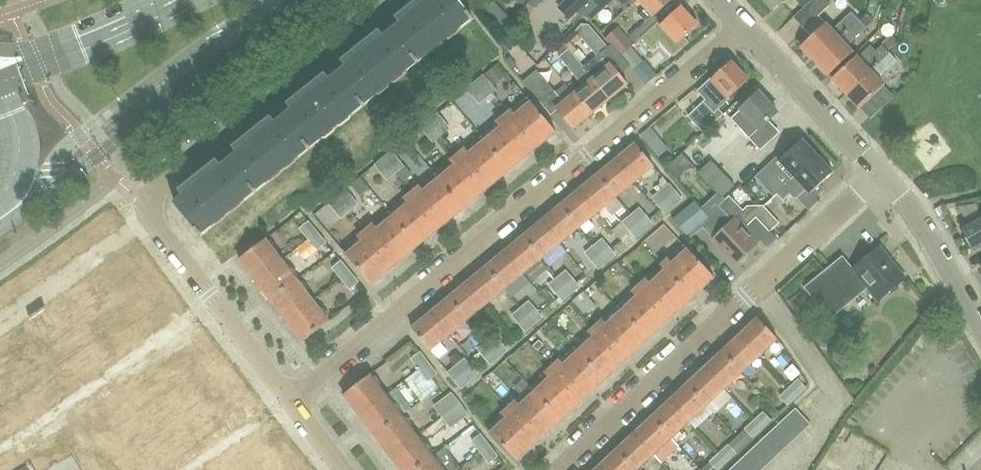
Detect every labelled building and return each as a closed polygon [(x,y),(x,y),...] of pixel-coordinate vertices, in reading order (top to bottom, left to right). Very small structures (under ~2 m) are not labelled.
[(473,17),(468,11),(467,11),(458,0),(425,0),(423,1),(422,0),(420,0),(419,0),(420,1),(413,6),(411,7),(413,10),(409,13),(406,9),(396,17),(401,23),(393,29),(418,62),(473,17)] [(591,1),(595,6),(585,14),(591,20),(613,0),(592,0),(591,1)] [(625,10),(635,0),(619,0),(625,10)] [(653,17),(672,0),(638,0),(646,8),(639,14),(646,21),(633,32),(639,39),(642,37),(650,30),(659,22),(653,17)] [(773,11),(784,2),(782,0),(763,0),(773,11)] [(794,18),(805,29),(831,4),(827,0),(813,0),(794,18)] [(660,21),(659,22),(650,30),(642,37),(653,48),(660,41),(674,57),(690,42),(685,37),(698,24),(697,23),(699,20),(692,14),(690,15),(682,6),(662,24),(660,21)] [(517,26),(501,10),(492,19),(508,35),(517,26)] [(802,46),(817,61),(860,20),(853,13),(833,31),(826,24),(802,46)] [(860,20),(817,61),(830,75),(853,53),(847,46),(866,28),(860,20)] [(599,54),(608,47),(589,24),(582,24),(577,30),(599,54)] [(620,57),(621,56),(632,47),(634,45),(620,27),(605,39),(620,57)] [(338,73),(363,105),(418,62),(393,29),(385,36),(380,29),(370,37),(373,41),(369,44),(367,42),(365,43),(366,44),(359,49),(358,49),(356,50),(359,53),(355,56),(351,52),(341,60),(347,66),(338,73)] [(893,35),(883,45),(889,51),(899,42),(893,35)] [(519,46),(512,38),(505,45),(512,53),(519,46)] [(857,56),(833,78),(847,94),(891,53),(883,45),(864,63),(857,56)] [(621,56),(635,72),(647,62),(632,47),(621,56)] [(585,85),(575,93),(592,114),(610,99),(584,67),(570,50),(561,57),(585,85)] [(891,53),(847,94),(860,108),(874,95),(884,106),(895,96),(888,90),(878,79),(898,61),(891,53)] [(554,57),(544,65),(559,85),(570,77),(554,57)] [(584,67),(610,99),(629,84),(612,63),(604,70),(594,58),(584,67)] [(732,61),(724,69),(709,83),(726,101),(749,79),(732,61)] [(573,129),(575,127),(592,114),(575,93),(565,101),(538,70),(525,81),(542,101),(541,101),(548,109),(553,115),(558,111),(573,129)] [(284,116),(309,148),(363,105),(338,73),(331,79),(325,72),(316,80),(319,85),(315,88),(313,85),(311,87),(305,93),(304,92),(302,94),(305,96),(301,99),(297,95),(287,103),(293,110),(284,116)] [(480,103),(496,89),(492,84),(484,74),(468,88),(480,103)] [(733,118),(751,137),(760,128),(761,129),(779,112),(760,91),(742,109),(733,118)] [(705,132),(724,114),(709,98),(690,116),(705,132)] [(543,142),(556,131),(532,102),(517,115),(513,110),(505,116),(533,150),(532,148),(541,141),(542,143),(543,142)] [(448,111),(457,129),(470,122),(461,104),(448,111)] [(434,142),(451,127),(438,113),(422,126),(434,142)] [(230,160),(255,192),(309,148),(284,116),(277,122),(271,116),(261,124),(265,128),(261,131),(259,128),(257,130),(257,131),(251,136),(250,135),(248,137),(250,139),(246,143),(243,138),(233,146),(238,153),(230,160)] [(532,151),(533,150),(505,116),(498,123),(502,128),(486,141),(510,169),(522,159),(523,159),(524,158),(522,156),(531,149),(532,151)] [(652,128),(642,136),(648,143),(658,135),(652,128)] [(804,140),(781,161),(778,157),(760,174),(769,185),(778,194),(819,156),(804,140)] [(471,153),(467,149),(459,155),(487,189),(487,188),(486,186),(495,179),(496,181),(497,180),(510,169),(486,141),(471,153)] [(618,159),(636,180),(654,165),(636,143),(618,159)] [(388,179),(405,166),(393,151),(375,164),(382,173),(388,179)] [(682,153),(667,168),(677,178),(693,163),(682,153)] [(486,189),(487,189),(459,155),(452,161),(455,166),(440,179),(464,208),(477,197),(478,196),(476,195),(485,187),(486,189)] [(785,201),(791,194),(795,198),(798,198),(807,190),(811,194),(834,172),(819,156),(778,194),(785,201)] [(195,230),(199,236),(255,192),(230,160),(222,166),(217,159),(207,167),(211,171),(207,174),(205,172),(203,173),(203,174),(197,179),(196,179),(194,180),(196,183),(192,186),(189,182),(179,190),(184,196),(176,203),(196,229),(195,230)] [(599,174),(617,196),(636,180),(618,159),(599,174)] [(723,197),(736,185),(712,161),(699,172),(723,197)] [(581,190),(598,211),(617,196),(599,174),(581,190)] [(424,191),(420,186),(413,193),(441,227),(442,226),(440,224),(449,217),(450,219),(451,218),(464,208),(440,179),(424,191)] [(666,213),(684,200),(678,192),(670,183),(653,197),(659,205),(666,213)] [(343,217),(359,203),(353,196),(346,188),(330,203),(336,210),(343,217)] [(562,205),(580,227),(598,211),(581,190),(562,205)] [(441,227),(413,193),(405,199),(410,204),(394,217),(418,246),(431,235),(432,234),(430,233),(439,225),(441,227)] [(723,210),(733,221),(734,220),(739,215),(744,211),(730,196),(719,207),(723,210)] [(687,236),(710,217),(696,202),(673,219),(687,236)] [(543,220),(561,242),(580,227),(562,205),(543,220)] [(748,225),(757,217),(767,208),(765,207),(748,207),(744,211),(739,215),(748,225)] [(632,214),(646,230),(654,224),(649,217),(640,208),(632,214)] [(748,225),(762,239),(780,222),(767,208),(757,217),(748,225)] [(646,230),(632,214),(623,222),(632,232),(637,238),(646,230)] [(405,256),(418,246),(394,217),(379,230),(375,224),(367,231),(395,265),(396,264),(394,263),(403,255),(405,257),(406,256),(405,256)] [(962,229),(974,250),(980,246),(980,217),(962,229)] [(525,236),(542,257),(561,242),(543,220),(525,236)] [(748,252),(757,243),(734,220),(733,221),(713,239),(736,263),(737,262),(745,262),(748,259),(748,252)] [(301,228),(310,238),(318,232),(309,221),(301,228)] [(364,242),(348,255),(372,284),(385,273),(386,272),(384,271),(393,263),(395,265),(367,231),(360,237),(364,242)] [(319,249),(327,242),(318,232),(310,238),(319,249)] [(542,257),(525,236),(506,251),(524,273),(526,271),(533,280),(550,266),(542,257)] [(266,239),(240,259),(256,280),(282,260),(266,239)] [(595,245),(608,261),(616,254),(612,249),(603,239),(595,245)] [(608,261),(595,245),(586,252),(593,262),(600,269),(608,261)] [(882,296),(883,297),(906,278),(880,247),(854,269),(843,256),(804,288),(830,320),(867,290),(876,301),(882,296)] [(674,263),(670,259),(662,266),(666,270),(691,296),(699,288),(701,290),(702,289),(714,277),(688,249),(674,263)] [(487,267),(505,288),(524,273),(506,251),(487,267)] [(256,280),(271,300),(297,280),(282,260),(256,280)] [(333,268),(342,279),(351,271),(342,260),(333,268)] [(99,272),(103,279),(113,272),(108,265),(99,272)] [(469,282),(487,304),(505,288),(487,267),(469,282)] [(559,277),(572,293),(580,286),(566,270),(559,277)] [(693,298),(691,296),(666,270),(652,283),(648,279),(641,286),(671,318),(670,316),(678,308),(680,310),(680,309),(692,299),(693,298)] [(351,271),(342,279),(350,289),(360,281),(351,271)] [(99,272),(89,279),(93,286),(103,279),(99,272)] [(559,277),(550,284),(557,294),(563,301),(572,293),(559,277)] [(271,300),(287,320),(313,300),(297,280),(271,300)] [(450,297),(468,319),(487,304),(469,282),(450,297)] [(671,318),(641,286),(634,292),(638,297),(623,311),(649,338),(661,327),(662,327),(660,325),(669,317),(670,319),(671,318)] [(118,300),(139,330),(156,318),(135,288),(118,300)] [(71,292),(61,299),(66,305),(76,298),(71,292)] [(596,305),(584,292),(573,302),(585,315),(596,305)] [(798,312),(809,303),(801,294),(790,303),(798,312)] [(431,313),(449,334),(468,319),(450,297),(431,313)] [(56,312),(66,305),(61,299),(51,306),(56,312)] [(139,330),(118,300),(99,313),(120,343),(139,330)] [(303,341),(329,321),(313,300),(287,320),(303,341)] [(521,308),(535,324),(544,317),(537,308),(530,301),(521,308)] [(521,308),(513,314),(513,315),(519,324),(526,331),(535,324),(521,308)] [(637,350),(649,338),(623,311),(608,324),(604,320),(597,327),(627,359),(628,358),(626,357),(634,349),(636,351),(637,350)] [(99,313),(81,326),(102,356),(120,343),(99,313)] [(413,328),(431,350),(449,334),(431,313),(413,328)] [(36,316),(26,323),(31,330),(40,323),(36,316)] [(741,335),(760,355),(778,339),(759,318),(741,335)] [(31,330),(26,323),(16,330),(21,337),(31,330)] [(81,326),(64,338),(85,368),(102,356),(81,326)] [(627,359),(597,327),(590,333),(594,337),(579,351),(605,379),(617,368),(618,367),(617,365),(625,358),(627,359)] [(66,381),(85,368),(64,338),(58,330),(40,343),(66,381)] [(486,341),(500,358),(509,350),(495,334),(486,341)] [(723,351),(743,372),(760,355),(741,335),(723,351)] [(500,358),(486,341),(478,348),(485,358),(491,364),(500,358)] [(27,364),(47,394),(66,381),(40,343),(21,356),(27,364)] [(565,365),(561,360),(553,367),(583,400),(584,399),(582,397),(591,390),(592,391),(593,390),(605,379),(579,351),(565,365)] [(706,368),(725,388),(743,372),(723,351),(706,368)] [(429,362),(421,352),(412,359),(420,369),(429,362)] [(462,389),(479,374),(474,368),(465,358),(449,372),(456,382),(462,389)] [(438,373),(429,362),(420,369),(429,380),(438,373)] [(47,394),(27,364),(10,376),(30,406),(47,394)] [(583,400),(553,367),(547,373),(551,378),(535,392),(561,420),(574,408),(574,409),(575,408),(573,406),(581,398),(583,400)] [(688,384),(707,405),(725,388),(706,368),(688,384)] [(933,391),(946,412),(980,391),(980,380),(973,368),(933,391)] [(0,377),(0,402),(12,419),(30,406),(10,376),(7,372),(0,377)] [(386,395),(371,375),(371,374),(344,395),(360,415),(386,395)] [(790,387),(798,396),(806,388),(799,379),(790,387)] [(707,405),(688,384),(670,401),(690,421),(707,405)] [(798,396),(790,387),(781,396),(789,405),(798,396)] [(870,388),(863,398),(870,402),(877,392),(870,388)] [(946,412),(958,433),(980,420),(980,391),(946,412)] [(443,417),(460,403),(452,392),(435,406),(443,417)] [(550,431),(561,420),(535,392),(521,405),(517,401),(509,408),(538,439),(539,441),(540,440),(539,438),(547,430),(549,432),(550,431)] [(722,420),(740,402),(731,392),(713,410),(722,420)] [(402,415),(386,395),(360,415),(375,435),(402,415)] [(653,417),(672,438),(690,421),(670,401),(653,417)] [(12,419),(0,402),(0,427),(12,419)] [(452,428),(469,414),(460,403),(443,417),(452,428)] [(530,447),(538,439),(509,408),(503,414),(507,419),(491,433),(518,461),(530,449),(531,448),(530,447)] [(902,408),(896,419),(903,423),(909,413),(902,408)] [(802,431),(810,424),(796,409),(788,416),(802,431)] [(755,420),(763,429),(772,420),(764,412),(755,420)] [(909,413),(903,423),(910,427),(916,417),(909,413)] [(402,415),(375,435),(391,456),(417,435),(402,415)] [(794,439),(802,431),(788,416),(780,424),(794,439)] [(635,434),(654,454),(672,438),(653,417),(635,434)] [(763,429),(755,420),(746,429),(754,437),(763,429)] [(787,446),(794,439),(780,424),(772,431),(787,446)] [(779,454),(787,446),(772,431),(764,438),(779,454)] [(482,434),(478,437),(473,441),(480,452),(490,445),(482,434)] [(635,434),(617,450),(636,469),(637,469),(654,454),(635,434)] [(417,435),(391,456),(402,469),(414,469),(433,456),(417,435)] [(771,461),(779,454),(764,438),(757,446),(771,461)] [(952,440),(945,450),(952,454),(959,444),(952,440)] [(821,469),(850,469),(859,455),(839,442),(821,469)] [(247,469),(273,469),(254,443),(237,456),(247,469)] [(719,453),(727,462),(737,453),(729,444),(719,453)] [(498,456),(490,445),(480,452),(489,463),(498,456)] [(763,468),(771,461),(757,446),(749,453),(763,468)] [(617,450),(600,467),(603,469),(636,469),(617,450)] [(719,453),(710,461),(718,469),(727,462),(719,453)] [(763,468),(749,453),(741,461),(750,469),(761,469),(763,468)] [(850,469),(879,469),(880,468),(859,455),(850,469)] [(218,469),(219,469),(247,469),(237,456),(218,469)] [(433,456),(414,469),(444,469),(433,456)] [(735,469),(750,469),(741,461),(733,468),(735,469)]
